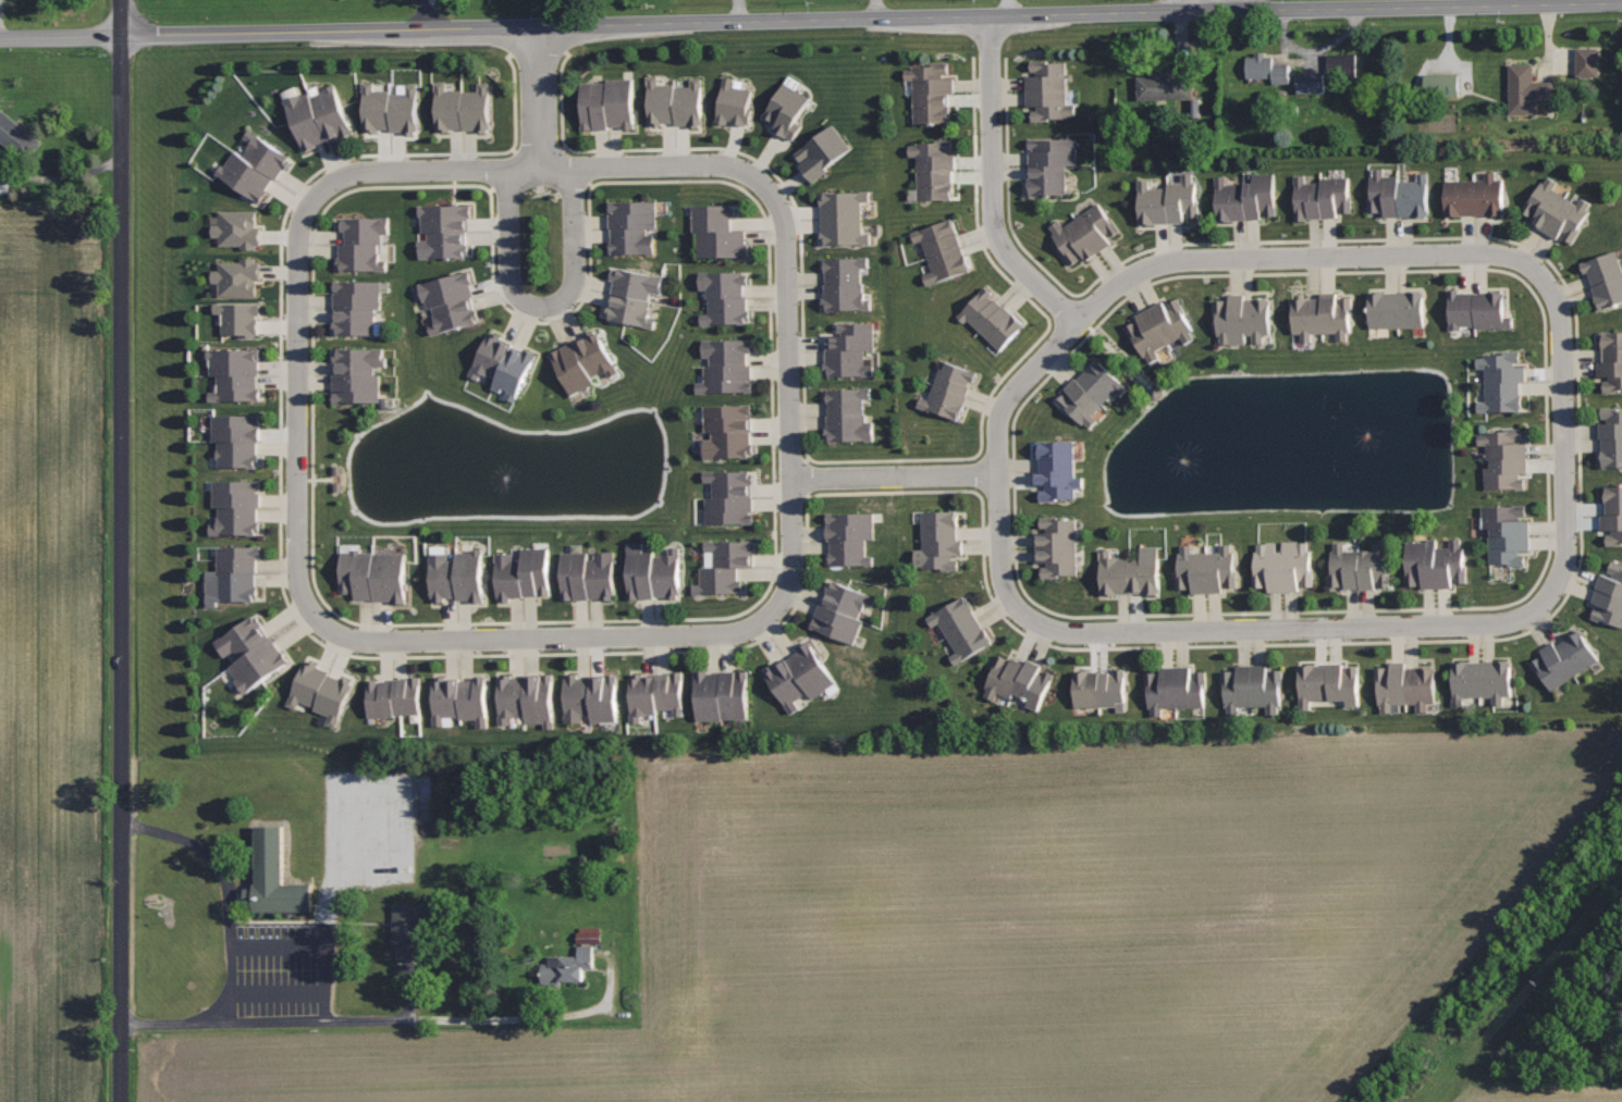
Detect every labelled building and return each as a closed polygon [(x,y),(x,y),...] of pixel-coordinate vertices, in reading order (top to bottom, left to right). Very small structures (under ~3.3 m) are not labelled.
[(1604,49),(1580,48),(1580,77),(1603,77),(1604,49)] [(1265,51),(1256,51),(1256,57),(1246,57),(1246,78),(1273,77),(1273,83),(1291,83),(1291,62),(1274,63),(1274,55),(1265,55),(1265,51)] [(1332,53),(1331,74),(1299,74),(1299,95),(1329,95),(1329,78),(1361,78),(1361,53),(1332,53)] [(1068,62),(1048,62),(1048,59),(1030,59),(1030,71),(1037,71),(1037,74),(1025,75),(1027,106),(1037,106),(1037,110),(1032,110),(1032,120),(1049,120),(1049,116),(1066,116),(1066,113),(1074,113),(1074,104),(1068,104),(1068,62)] [(948,62),(932,62),(932,65),(913,66),(913,69),(906,69),(906,78),(914,78),(916,122),(949,121),(949,104),(947,104),(947,92),(954,92),(954,77),(944,77),(944,73),(949,73),(948,62)] [(1534,64),(1510,64),(1510,112),(1534,112),(1534,102),(1555,102),(1555,81),(1534,81),(1534,64)] [(702,76),(691,76),(691,86),(676,86),(676,83),(659,83),(659,74),(648,75),(649,122),(653,122),(653,125),(662,124),(662,122),(676,121),(676,124),(690,124),(690,127),(703,127),(702,76)] [(1192,74),(1136,75),(1136,100),(1193,98),(1192,74)] [(724,75),(715,122),(727,124),(728,120),(730,120),(730,122),(748,125),(754,90),(733,86),(735,77),(724,75)] [(1428,75),(1462,75),(1463,98),(1428,98),(1428,75)] [(634,78),(607,78),(607,82),(581,82),(581,128),(607,128),(607,125),(622,125),(622,126),(635,126),(634,78)] [(489,83),(479,83),(479,90),(446,91),(446,81),(435,81),(437,127),(490,126),(489,83)] [(335,83),(323,87),(325,90),(310,97),(309,92),(302,96),(300,92),(284,99),(305,151),(317,147),(315,144),(340,134),(341,138),(355,133),(335,83)] [(363,83),(363,131),(367,131),(367,135),(379,135),(379,131),(390,131),(390,132),(405,132),(405,135),(415,135),(415,131),(417,131),(418,86),(400,86),(400,95),(391,95),(391,91),(373,91),(373,83),(363,83)] [(785,83),(764,115),(772,120),(774,117),(779,120),(774,128),(786,136),(787,135),(792,139),(801,124),(795,121),(809,98),(785,83)] [(24,163),(41,144),(0,107),(0,108),(0,141),(24,163)] [(834,122),(794,152),(800,161),(809,154),(811,157),(800,165),(812,183),(830,170),(826,165),(851,146),(834,122)] [(250,129),(245,137),(253,141),(243,156),(234,150),(224,165),(222,164),(216,174),(259,202),(266,191),(265,190),(273,177),(277,178),(283,169),(286,171),(294,158),(250,129)] [(1077,137),(1029,139),(1030,194),(1067,193),(1066,164),(1078,164),(1077,137)] [(954,138),(935,138),(935,140),(918,141),(918,144),(910,144),(910,154),(919,153),(920,198),(951,197),(951,168),(955,168),(955,153),(947,153),(947,150),(954,150),(954,138)] [(1428,172),(1417,173),(1418,181),(1399,182),(1399,175),(1384,175),(1384,168),(1373,168),(1373,176),(1369,176),(1369,195),(1367,195),(1368,211),(1379,211),(1378,206),(1385,206),(1385,214),(1429,214),(1428,172)] [(1502,179),(1496,179),(1496,170),(1484,170),(1485,178),(1445,179),(1446,214),(1503,213),(1502,179)] [(1193,172),(1182,172),(1182,182),(1168,182),(1168,187),(1150,187),(1150,178),(1138,178),(1139,222),(1183,221),(1183,210),(1189,210),(1189,216),(1197,216),(1196,182),(1193,182),(1193,172)] [(1275,172),(1253,173),(1253,182),(1245,182),(1245,184),(1226,185),(1226,174),(1215,175),(1216,220),(1261,218),(1261,211),(1265,210),(1265,215),(1277,214),(1275,172)] [(1351,175),(1319,176),(1319,182),(1305,183),(1305,173),(1293,173),(1295,220),(1305,220),(1305,218),(1338,216),(1337,206),(1342,206),(1342,212),(1352,212),(1351,175)] [(1548,176),(1545,182),(1543,181),(1533,196),(1529,195),(1520,210),(1531,216),(1534,212),(1536,213),(1531,222),(1557,238),(1563,228),(1566,232),(1564,236),(1571,240),(1588,211),(1586,210),(1590,203),(1583,198),(1578,205),(1552,188),(1557,182),(1548,176)] [(870,189),(820,191),(821,245),(872,244),(871,233),(863,233),(862,201),(870,201),(870,189)] [(658,200),(609,201),(610,227),(613,227),(613,242),(611,242),(611,253),(655,252),(655,233),(648,234),(648,227),(658,227),(658,200)] [(1101,202),(1065,227),(1059,219),(1049,225),(1067,250),(1064,251),(1072,263),(1080,258),(1077,253),(1080,251),(1086,260),(1111,243),(1107,235),(1109,233),(1113,238),(1123,231),(1113,215),(1110,216),(1101,202)] [(472,203),(419,205),(419,216),(422,216),(422,231),(429,231),(430,240),(419,240),(419,258),(466,257),(465,251),(470,251),(470,242),(466,243),(466,230),(469,230),(469,219),(474,219),(472,203)] [(733,203),(693,205),(693,231),(698,231),(698,256),(748,255),(748,243),(746,243),(746,230),(733,230),(732,216),(736,216),(736,206),(733,206),(733,203)] [(257,210),(220,210),(220,224),(213,224),(213,236),(220,236),(220,245),(242,245),(242,248),(257,248),(257,245),(261,245),(261,226),(257,226),(257,210)] [(391,214),(344,215),(344,218),(339,218),(340,232),(344,232),(344,243),(340,243),(340,258),(337,258),(337,265),(342,265),(342,269),(385,268),(385,261),(379,261),(379,252),(378,252),(378,243),(382,243),(382,234),(391,234),(391,214)] [(951,218),(911,232),(916,243),(922,240),(933,271),(923,274),(927,285),(970,269),(951,218)] [(1580,262),(1584,272),(1588,271),(1597,295),(1595,295),(1600,311),(1621,303),(1621,262),(1617,248),(1580,262)] [(869,256),(824,258),(825,297),(823,298),(823,310),(871,309),(871,298),(865,298),(864,268),(870,267),(869,256)] [(257,258),(242,258),(242,261),(221,261),(221,270),(212,270),(212,282),(220,282),(220,295),(256,295),(256,280),(260,280),(260,262),(257,262),(257,258)] [(619,267),(619,270),(613,269),(611,278),(615,280),(612,293),(614,294),(612,305),(607,304),(605,314),(609,315),(609,319),(654,329),(656,318),(650,315),(651,308),(647,307),(650,292),(661,294),(664,275),(619,267)] [(470,268),(417,283),(422,301),(427,300),(429,309),(433,307),(438,323),(429,325),(432,334),(477,321),(476,319),(480,318),(477,308),(474,309),(470,297),(475,296),(471,284),(475,283),(470,268)] [(745,270),(699,271),(699,288),(708,288),(708,297),(711,297),(711,315),(701,315),(701,324),(747,323),(747,320),(750,320),(749,310),(748,310),(748,296),(744,296),(744,284),(748,284),(748,273),(745,274),(745,270)] [(390,282),(334,281),(334,289),(337,290),(337,293),(334,293),(334,309),(336,309),(336,322),(333,322),(333,331),(339,331),(339,334),(384,334),(384,323),(377,323),(377,309),(382,309),(382,292),(390,292),(390,282)] [(986,284),(956,317),(964,324),(969,319),(993,342),(987,348),(997,357),(1028,323),(986,284)] [(1449,288),(1449,330),(1461,330),(1461,326),(1475,325),(1475,327),(1514,327),(1514,317),(1504,317),(1504,288),(1449,288)] [(1424,290),(1369,293),(1371,329),(1425,326),(1424,290)] [(1337,292),(1320,292),(1322,297),(1292,298),(1293,333),(1302,332),(1302,340),(1312,340),(1311,332),(1338,332),(1338,340),(1348,340),(1348,332),(1351,332),(1350,296),(1337,296),(1337,292)] [(1245,294),(1229,294),(1229,299),(1214,299),(1215,317),(1217,317),(1218,335),(1220,335),(1220,343),(1245,343),(1245,334),(1253,334),(1253,340),(1265,340),(1264,334),(1271,334),(1270,297),(1245,297),(1245,294)] [(1163,299),(1135,313),(1138,319),(1123,326),(1141,358),(1146,356),(1150,361),(1159,357),(1155,348),(1181,335),(1185,344),(1196,337),(1177,298),(1166,304),(1163,299)] [(261,304),(214,304),(214,311),(222,311),(222,333),(239,333),(239,337),(261,337),(261,304)] [(876,322),(838,322),(835,324),(835,330),(838,332),(844,332),(844,334),(828,334),(830,349),(827,349),(827,376),(874,375),(874,362),(869,363),(869,351),(876,351),(876,322)] [(594,327),(583,333),(585,336),(558,349),(558,348),(550,351),(572,395),(597,383),(593,376),(606,370),(610,375),(619,371),(599,331),(597,332),(594,327)] [(488,333),(468,375),(479,381),(482,374),(495,380),(492,387),(501,392),(503,386),(509,389),(506,396),(515,400),(538,354),(526,348),(524,352),(509,346),(512,343),(501,338),(502,335),(493,331),(491,335),(488,333)] [(1602,332),(1603,361),(1598,361),(1598,375),(1610,375),(1610,380),(1603,380),(1603,392),(1621,392),(1621,388),(1621,331),(1602,332)] [(747,338),(702,339),(702,357),(711,357),(712,364),(704,364),(704,382),(697,382),(697,392),(752,391),(751,363),(748,363),(747,351),(751,350),(751,342),(747,342),(747,338)] [(384,347),(337,347),(337,350),(334,350),(334,360),(336,360),(336,373),(334,373),(334,389),(337,389),(337,393),(333,393),(333,401),(381,401),(381,373),(376,373),(376,366),(384,366),(384,347)] [(260,348),(208,348),(208,358),(210,358),(210,374),(219,375),(219,392),(209,391),(209,400),(261,400),(260,348)] [(1521,350),(1503,350),(1503,355),(1486,355),(1486,358),(1477,358),(1477,366),(1487,366),(1487,400),(1478,400),(1478,410),(1520,410),(1520,382),(1526,382),(1526,366),(1515,366),(1515,362),(1521,362),(1521,350)] [(1097,358),(1078,380),(1076,377),(1066,389),(1070,393),(1068,395),(1064,391),(1055,400),(1069,413),(1070,412),(1082,423),(1084,421),(1091,426),(1097,419),(1092,414),(1116,389),(1121,395),(1129,387),(1097,358)] [(944,360),(930,398),(922,396),(918,407),(931,411),(932,409),(957,419),(970,385),(968,385),(970,380),(973,382),(976,373),(944,360)] [(872,386),(827,388),(828,429),(825,429),(825,441),(874,438),(873,421),(867,421),(865,398),(872,398),(872,386)] [(752,404),(705,405),(705,434),(714,434),(714,439),(704,439),(705,458),(749,457),(749,454),(755,454),(755,443),(751,443),(751,413),(752,413),(752,404)] [(1620,409),(1620,407),(1601,407),(1602,417),(1608,417),(1608,422),(1599,422),(1599,437),(1602,437),(1602,466),(1621,466),(1621,409),(1620,409)] [(261,414),(213,414),(213,441),(219,441),(219,466),(257,465),(257,442),(262,441),(261,414)] [(1522,428),(1504,428),(1504,431),(1487,431),(1487,434),(1478,434),(1478,443),(1488,443),(1487,458),(1492,458),(1492,467),(1485,467),(1485,488),(1525,488),(1525,476),(1521,476),(1521,473),(1528,473),(1528,443),(1516,443),(1516,438),(1522,438),(1522,428)] [(1076,441),(1041,441),(1041,470),(1035,470),(1035,484),(1046,484),(1046,490),(1037,490),(1039,499),(1057,499),(1057,497),(1076,497),(1076,487),(1083,487),(1083,475),(1076,475),(1076,441)] [(342,465),(333,465),(334,492),(343,492),(342,465)] [(750,469),(703,470),(703,482),(714,482),(714,498),(708,498),(708,522),(753,521),(753,472),(751,472),(750,469)] [(261,481),(214,481),(214,506),(220,506),(220,517),(219,517),(219,524),(211,524),(211,535),(262,534),(262,520),(258,520),(258,507),(261,507),(261,481)] [(1605,485),(1606,513),(1601,513),(1601,530),(1612,530),(1612,533),(1606,533),(1606,544),(1621,544),(1621,485),(1605,485)] [(1526,505),(1483,506),(1483,528),(1491,528),(1491,535),(1489,535),(1490,562),(1509,562),(1509,565),(1525,565),(1525,555),(1520,555),(1520,550),(1531,550),(1529,520),(1520,520),(1520,516),(1526,516),(1526,505)] [(957,509),(922,510),(922,548),(914,548),(914,565),(923,565),(923,569),(958,569),(958,555),(962,554),(962,538),(958,538),(957,509)] [(875,511),(826,512),(826,541),(831,541),(832,554),(828,554),(830,565),(873,564),(873,556),(867,556),(865,538),(876,538),(875,511)] [(1078,518),(1058,519),(1058,516),(1041,516),(1041,527),(1047,527),(1048,532),(1036,532),(1036,561),(1049,561),(1049,567),(1042,567),(1042,577),(1059,577),(1059,574),(1078,574),(1078,518)] [(1436,537),(1427,537),(1427,541),(1405,541),(1406,585),(1417,585),(1417,579),(1422,578),(1422,589),(1452,587),(1452,577),(1455,575),(1455,582),(1466,582),(1466,566),(1463,566),(1463,546),(1461,546),(1460,538),(1450,538),(1450,547),(1437,547),(1436,537)] [(753,538),(704,540),(704,567),(701,567),(702,593),(747,592),(747,580),(738,580),(738,567),(753,567),(753,538)] [(644,540),(627,540),(627,598),(655,598),(655,596),(668,596),(668,598),(679,598),(679,547),(669,547),(669,555),(662,555),(662,556),(654,556),(654,549),(644,549),(644,540)] [(1277,541),(1267,541),(1267,543),(1257,543),(1257,550),(1255,552),(1256,569),(1253,569),(1253,586),(1265,586),(1265,581),(1268,581),(1268,592),(1299,591),(1299,579),(1304,579),(1304,584),(1313,584),(1312,550),(1308,550),(1307,541),(1283,542),(1283,552),(1278,552),(1277,541)] [(1345,542),(1335,542),(1336,550),(1331,550),(1332,569),(1329,569),(1329,586),(1341,586),(1341,580),(1344,580),(1344,587),(1376,587),(1375,580),(1379,580),(1379,586),(1390,585),(1390,569),(1387,569),(1387,550),(1385,550),(1385,542),(1374,542),(1374,550),(1345,550),(1345,542)] [(1192,544),(1178,545),(1180,587),(1188,587),(1188,582),(1192,582),(1192,593),(1222,592),(1221,580),(1227,580),(1227,587),(1238,586),(1237,550),(1232,550),(1232,543),(1219,544),(1220,550),(1192,552),(1192,544)] [(262,546),(219,546),(219,572),(216,572),(217,599),(256,599),(256,572),(259,572),(259,559),(262,559),(262,546)] [(549,547),(521,548),(523,559),(513,559),(513,553),(495,553),(495,597),(499,597),(499,602),(511,602),(511,597),(524,597),(524,594),(550,594),(549,547)] [(408,550),(363,550),(363,548),(351,548),(351,550),(341,550),(341,589),(344,593),(349,593),(353,591),(353,586),(355,586),(355,598),(373,598),(373,599),(393,599),(393,603),(408,603),(408,550)] [(448,553),(430,553),(430,596),(434,596),(434,600),(445,600),(445,597),(456,597),(456,599),(470,599),(470,602),(483,602),(483,548),(472,548),(472,553),(456,553),(456,560),(448,560),(448,553)] [(1111,549),(1099,549),(1101,595),(1159,594),(1159,557),(1111,558),(1111,549)] [(614,552),(595,552),(595,558),(589,558),(589,550),(561,552),(562,600),(589,599),(589,597),(602,596),(602,598),(615,598),(614,552)] [(1592,602),(1603,605),(1601,611),(1595,609),(1593,618),(1607,623),(1608,621),(1621,626),(1621,564),(1611,560),(1608,571),(1613,573),(1612,578),(1601,573),(1592,602)] [(831,578),(825,591),(828,592),(824,604),(821,602),(810,628),(853,645),(864,620),(860,618),(865,603),(872,605),(875,596),(831,578)] [(964,593),(925,617),(932,627),(939,622),(957,652),(949,656),(956,666),(994,643),(964,593)] [(251,614),(214,641),(225,656),(233,651),(238,659),(230,666),(238,678),(235,680),(245,693),(290,661),(283,651),(282,652),(271,637),(270,637),(260,624),(262,623),(257,616),(254,617),(251,614)] [(1580,630),(1556,646),(1552,642),(1540,649),(1546,658),(1543,660),(1539,656),(1529,663),(1538,677),(1541,674),(1551,691),(1599,658),(1580,630)] [(810,641),(798,648),(800,651),(787,660),(785,658),(775,666),(773,664),(765,669),(766,671),(763,673),(790,711),(799,706),(795,699),(808,691),(812,697),(838,680),(810,641)] [(997,654),(983,688),(987,689),(984,695),(995,699),(998,692),(1011,698),(1013,693),(1028,699),(1025,704),(1040,710),(1055,674),(1040,668),(1041,665),(1028,659),(1027,664),(1012,658),(1009,665),(1006,663),(1008,658),(997,654)] [(1511,659),(1452,660),(1452,705),(1463,705),(1463,696),(1494,695),(1494,704),(1503,704),(1503,695),(1512,695),(1511,659)] [(304,663),(287,704),(296,708),(300,699),(315,706),(314,708),(330,715),(327,722),(335,727),(353,684),(349,683),(351,681),(343,679),(342,681),(328,674),(329,672),(316,667),(317,665),(309,661),(308,664),(304,663)] [(1342,661),(1300,663),(1301,707),(1310,707),(1310,701),(1345,699),(1345,705),(1360,705),(1359,665),(1342,666),(1342,661)] [(1405,661),(1390,661),(1390,672),(1386,672),(1386,667),(1375,667),(1375,684),(1378,684),(1378,705),(1381,705),(1381,711),(1392,711),(1392,704),(1417,704),(1417,710),(1426,710),(1426,702),(1435,702),(1434,668),(1405,668),(1405,661)] [(1268,664),(1237,665),(1238,674),(1233,674),(1233,669),(1222,669),(1222,686),(1225,686),(1226,705),(1228,705),(1228,714),(1238,714),(1238,705),(1268,705),(1268,713),(1278,713),(1278,703),(1280,703),(1280,685),(1283,685),(1283,669),(1268,669),(1268,664)] [(1192,667),(1162,667),(1162,679),(1157,679),(1156,671),(1145,671),(1146,689),(1148,689),(1148,707),(1152,707),(1153,714),(1162,714),(1162,707),(1205,706),(1205,688),(1207,688),(1207,670),(1192,670),(1192,667)] [(1126,669),(1073,669),(1074,706),(1116,706),(1116,711),(1126,711),(1126,669)] [(684,670),(672,671),(672,672),(635,673),(635,678),(630,678),(631,721),(641,721),(641,715),(658,715),(658,708),(675,707),(675,716),(685,716),(684,670)] [(709,670),(696,670),(697,720),(723,720),(723,718),(748,718),(747,671),(709,672),(709,670)] [(554,672),(540,672),(540,674),(525,674),(525,677),(512,677),(512,673),(502,673),(502,679),(500,679),(500,722),(508,722),(508,715),(526,715),(526,722),(545,721),(545,728),(555,727),(554,672)] [(578,672),(568,672),(568,679),(565,679),(566,721),(583,721),(582,715),(592,715),(593,721),(617,720),(617,673),(607,674),(607,676),(578,676),(578,672)] [(421,676),(409,677),(409,678),(393,679),(393,681),(378,681),(378,679),(368,679),(368,716),(395,716),(395,714),(422,714),(421,676)] [(447,676),(437,676),(437,680),(433,680),(434,726),(444,726),(444,717),(460,716),(460,719),(478,719),(478,728),(487,727),(486,676),(475,676),(475,679),(453,679),(453,678),(447,678),(447,676)] [(284,826),(256,826),(257,884),(254,884),(254,888),(244,888),(245,913),(314,912),(314,882),(285,882),(284,826)] [(420,906),(394,906),(394,947),(399,947),(398,963),(419,963),(420,906)] [(602,925),(579,925),(579,930),(577,930),(577,948),(574,948),(574,955),(549,956),(549,964),(542,964),(542,982),(561,982),(561,979),(582,979),(582,967),(594,967),(593,943),(602,943),(602,925)]
